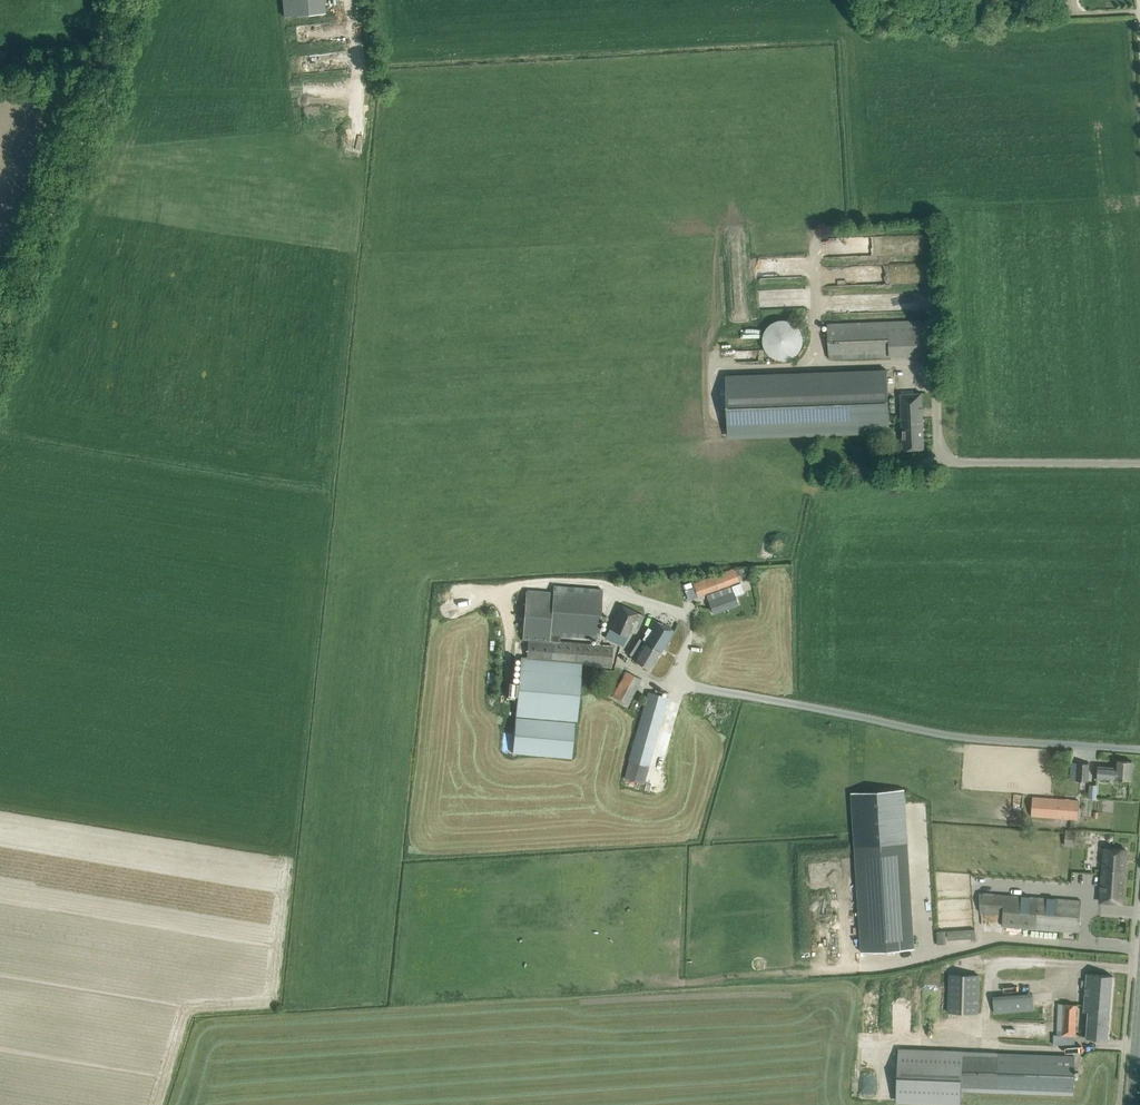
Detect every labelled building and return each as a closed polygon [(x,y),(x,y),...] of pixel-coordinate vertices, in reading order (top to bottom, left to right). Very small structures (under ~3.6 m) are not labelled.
[(287,20),(331,16),(329,0),(285,0),(287,20)] [(764,346),(766,351),(770,355),(775,358),(781,360),(787,360),(792,358),(797,355),(801,351),(803,346),(804,340),(804,334),(802,329),(799,325),(794,321),(789,319),(784,318),(778,319),(773,321),(769,325),(765,329),(763,335),(763,341),(764,346)] [(890,356),(889,321),(828,324),(830,358),(890,356)] [(743,339),(726,338),(725,346),(743,347),(743,339)] [(863,431),(863,425),(890,424),(888,370),(726,376),(728,436),(863,431)] [(901,394),(902,418),(903,450),(924,449),(922,393),(901,394)] [(698,597),(706,594),(713,613),(738,604),(731,585),(740,582),(735,569),(693,585),(698,597)] [(602,645),(559,641),(560,635),(600,638),(604,589),(554,585),(554,591),(526,589),(523,639),(528,639),(527,659),(580,664),(611,666),(613,646),(602,645)] [(611,628),(607,638),(624,646),(633,625),(639,628),(645,615),(619,604),(609,627),(611,628)] [(645,640),(644,641),(639,638),(629,655),(634,658),(633,659),(650,670),(674,630),(655,618),(642,639),(645,640)] [(527,659),(520,658),(518,682),(509,681),(507,699),(517,700),(512,752),(572,758),(580,664),(527,659)] [(613,697),(628,704),(636,689),(642,679),(627,671),(613,697)] [(624,778),(644,783),(668,697),(649,691),(624,778)] [(1097,777),(1131,780),(1133,761),(1117,760),(1116,767),(1098,766),(1097,777)] [(1077,780),(1088,781),(1089,774),(1089,763),(1071,762),(1070,780),(1077,780)] [(1089,798),(1096,799),(1098,785),(1090,784),(1089,798)] [(905,789),(851,792),(854,835),(855,845),(862,954),(915,950),(913,911),(911,882),(911,877),(908,844),(907,829),(905,789)] [(1031,815),(1078,818),(1079,801),(1033,797),(1031,815)] [(1100,902),(1122,903),(1126,849),(1104,847),(1100,902)] [(1074,861),(1073,871),(1084,871),(1084,862),(1074,861)] [(983,893),(982,912),(1003,914),(1002,926),(1076,931),(1076,933),(1078,933),(1078,932),(1079,932),(1081,900),(983,893)] [(975,928),(945,929),(945,938),(975,937),(975,928)] [(1088,1012),(1086,1038),(1108,1039),(1113,975),(1087,973),(1084,1012),(1088,1012)] [(948,1012),(978,1013),(980,975),(950,974),(948,1012)] [(992,1014),(1033,1009),(1031,994),(990,999),(992,1014)] [(1065,1004),(1058,1003),(1057,1034),(1054,1034),(1053,1044),(1064,1044),(1075,1044),(1077,1005),(1065,1004)] [(898,1049),(896,1100),(961,1103),(961,1090),(1073,1094),(1074,1056),(898,1049)]
